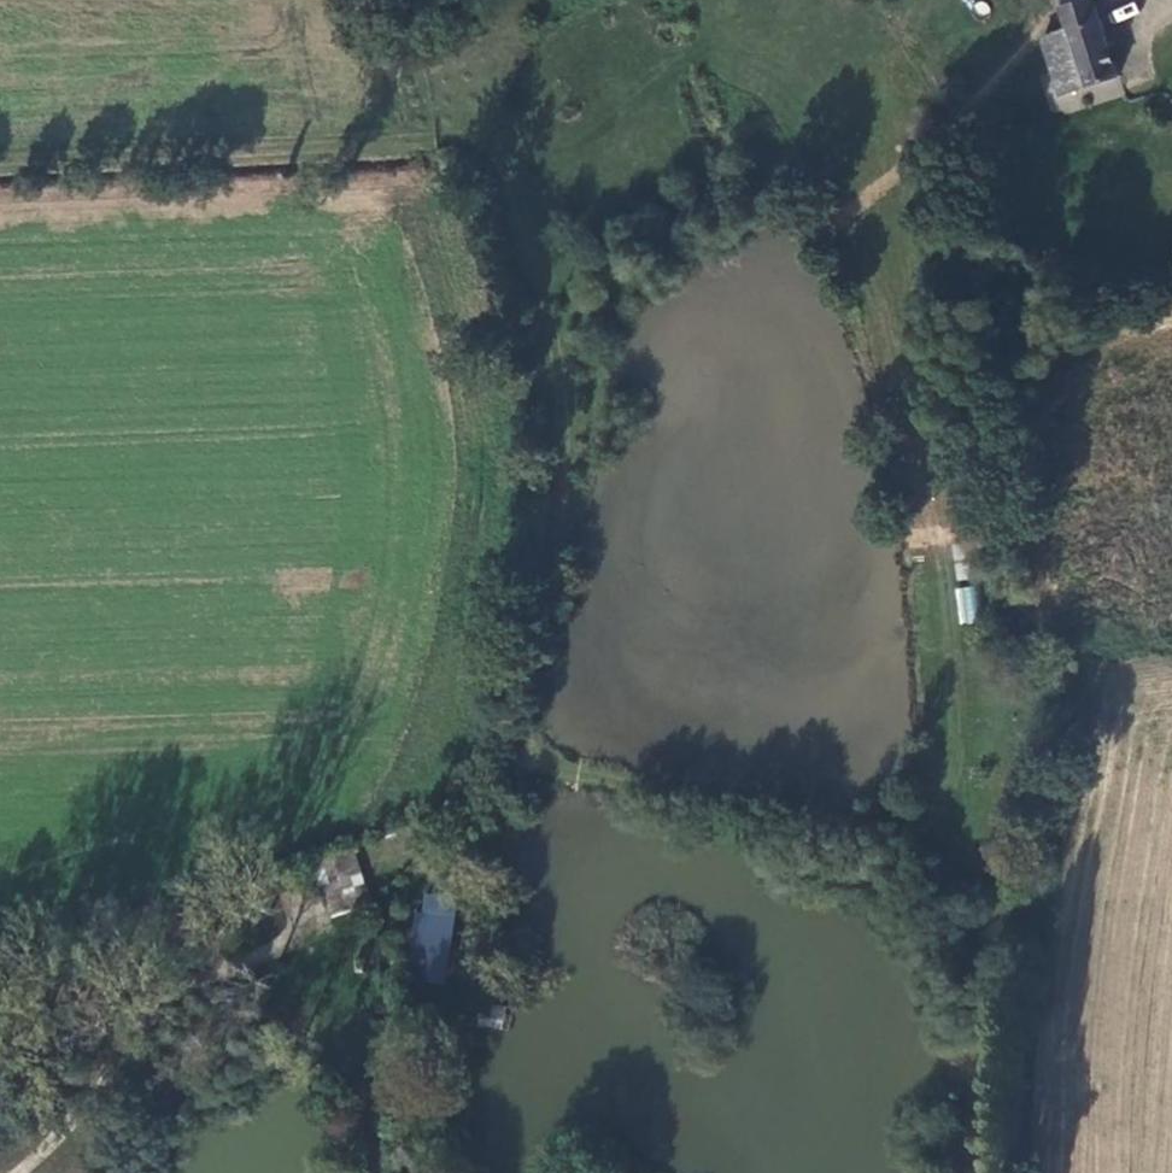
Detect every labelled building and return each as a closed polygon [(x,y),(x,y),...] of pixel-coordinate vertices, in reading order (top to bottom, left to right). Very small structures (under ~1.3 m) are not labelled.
[(1066,22),(1077,65),(1063,69),(1067,84),(1077,83),(1111,74),(1091,0),(1059,0),(1066,22)] [(1077,65),(1066,22),(1038,31),(1050,88),(1067,84),(1063,69),(1077,65)] [(1116,91),(1111,74),(1077,83),(1081,101),(1116,91)] [(954,587),(959,623),(978,620),(973,585),(954,587)] [(366,905),(350,857),(312,868),(328,917),(366,905)] [(452,892),(415,891),(412,979),(449,981),(452,892)]
